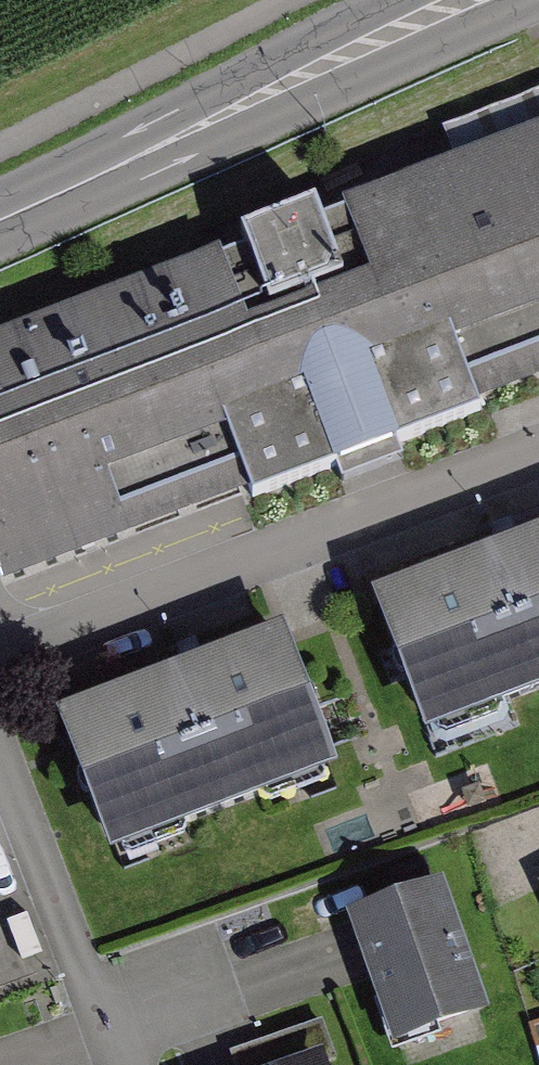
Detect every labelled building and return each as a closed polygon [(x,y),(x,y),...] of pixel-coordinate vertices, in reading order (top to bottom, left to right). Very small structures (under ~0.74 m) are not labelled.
[(0,346),(0,509),(29,586),(538,394),(538,143),(0,346)] [(424,744),(538,700),(538,536),(369,601),(424,744)] [(55,720),(110,864),(339,777),(284,633),(55,720)] [(470,882),(373,912),(413,1041),(511,1011),(470,882)] [(329,1064),(364,1064),(361,1056),(329,1064)]
